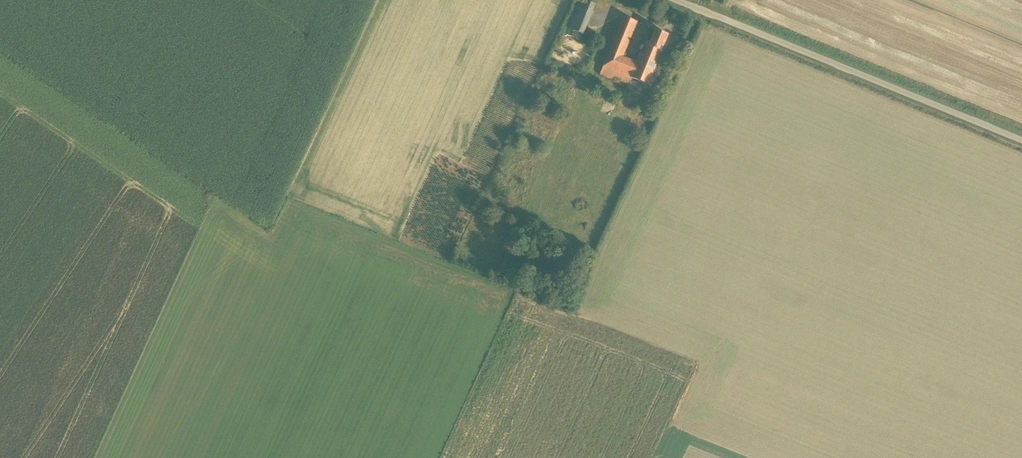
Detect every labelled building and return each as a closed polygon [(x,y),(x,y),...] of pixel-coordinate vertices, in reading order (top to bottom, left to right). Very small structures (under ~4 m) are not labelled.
[(585,34),(595,3),(586,0),(578,0),(568,28),(585,34)] [(636,63),(622,57),(636,22),(623,17),(600,75),(627,86),(630,77),(647,84),(668,35),(655,29),(649,42),(645,41),(636,63)]
